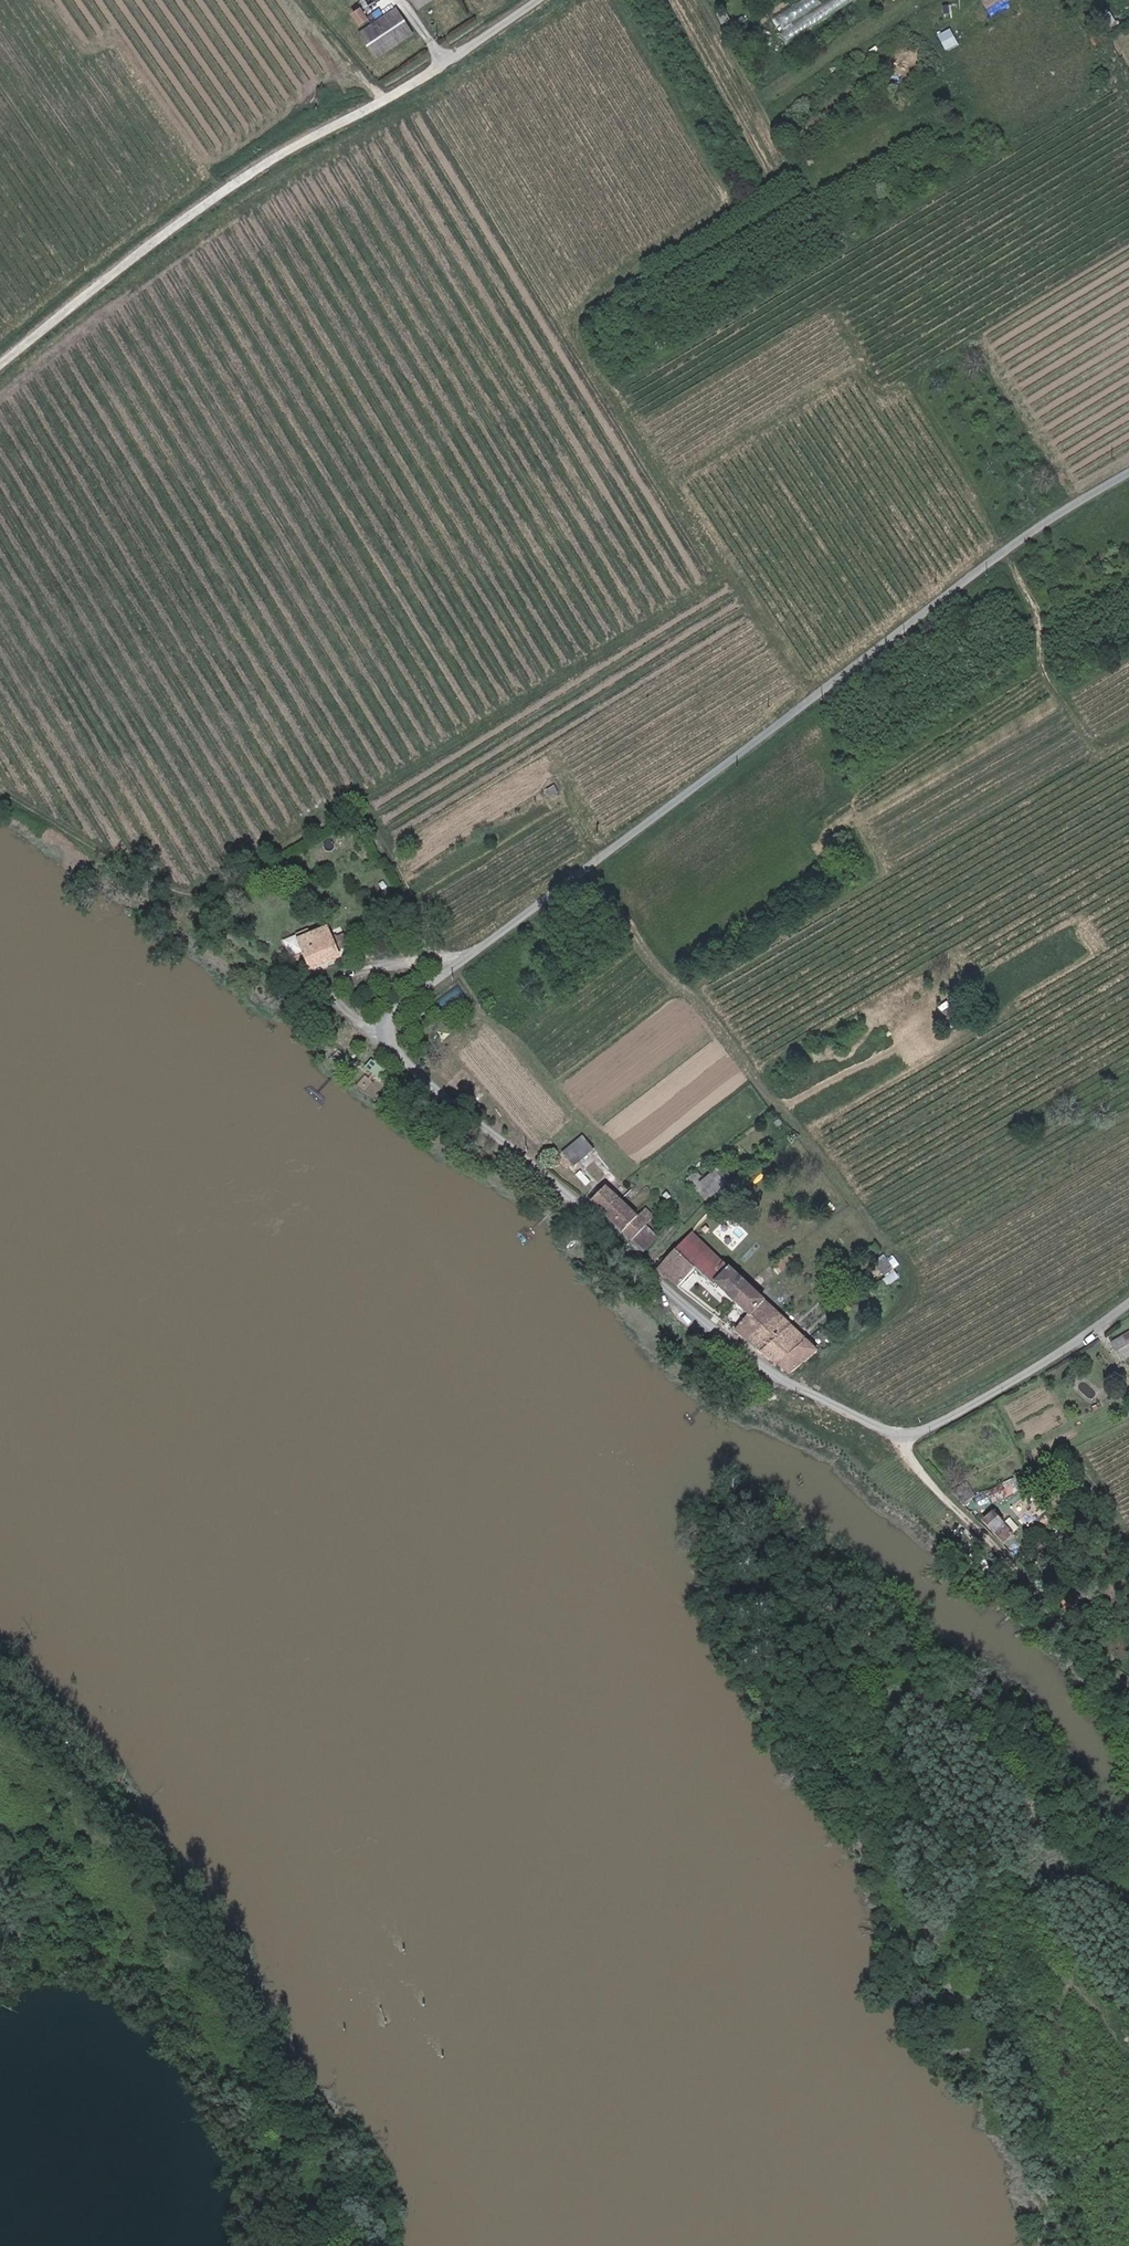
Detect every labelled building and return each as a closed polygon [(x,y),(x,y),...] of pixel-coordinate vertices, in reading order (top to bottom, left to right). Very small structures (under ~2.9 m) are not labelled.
[(420,10),(435,0),(414,0),(420,10)] [(366,11),(357,16),(364,27),(372,22),(369,16),(376,11),(375,10),(368,14),(366,11)] [(398,10),(362,33),(379,59),(415,35),(398,10)] [(947,48),(958,42),(950,28),(939,35),(947,48)] [(306,944),(318,971),(346,959),(343,951),(355,946),(350,936),(338,941),(334,932),(306,944)] [(463,985),(437,998),(445,1016),(472,1003),(463,985)] [(377,1058),(364,1063),(368,1074),(381,1069),(377,1058)] [(584,1136),(571,1148),(583,1161),(597,1148),(584,1136)] [(736,1175),(725,1163),(705,1181),(697,1173),(690,1180),(709,1200),(736,1175)] [(599,1202),(648,1251),(664,1235),(652,1223),(670,1205),(662,1197),(643,1215),(615,1186),(599,1202)] [(718,1288),(736,1268),(697,1232),(679,1251),(698,1269),(718,1288)] [(664,1267),(682,1284),(698,1269),(679,1251),(664,1267)] [(876,1260),(885,1273),(894,1266),(885,1254),(876,1260)] [(798,1326),(736,1268),(718,1288),(754,1319),(741,1333),(766,1353),(798,1326)] [(783,1366),(812,1339),(798,1326),(766,1353),(783,1366)] [(1111,1340),(1121,1357),(1128,1353),(1128,1331),(1111,1340)] [(783,1366),(796,1374),(823,1349),(812,1339),(783,1366)] [(952,1497),(961,1510),(980,1497),(970,1484),(952,1497)] [(998,1506),(1011,1499),(1006,1489),(992,1497),(998,1506)] [(999,1541),(1009,1531),(991,1510),(981,1521),(999,1541)]
